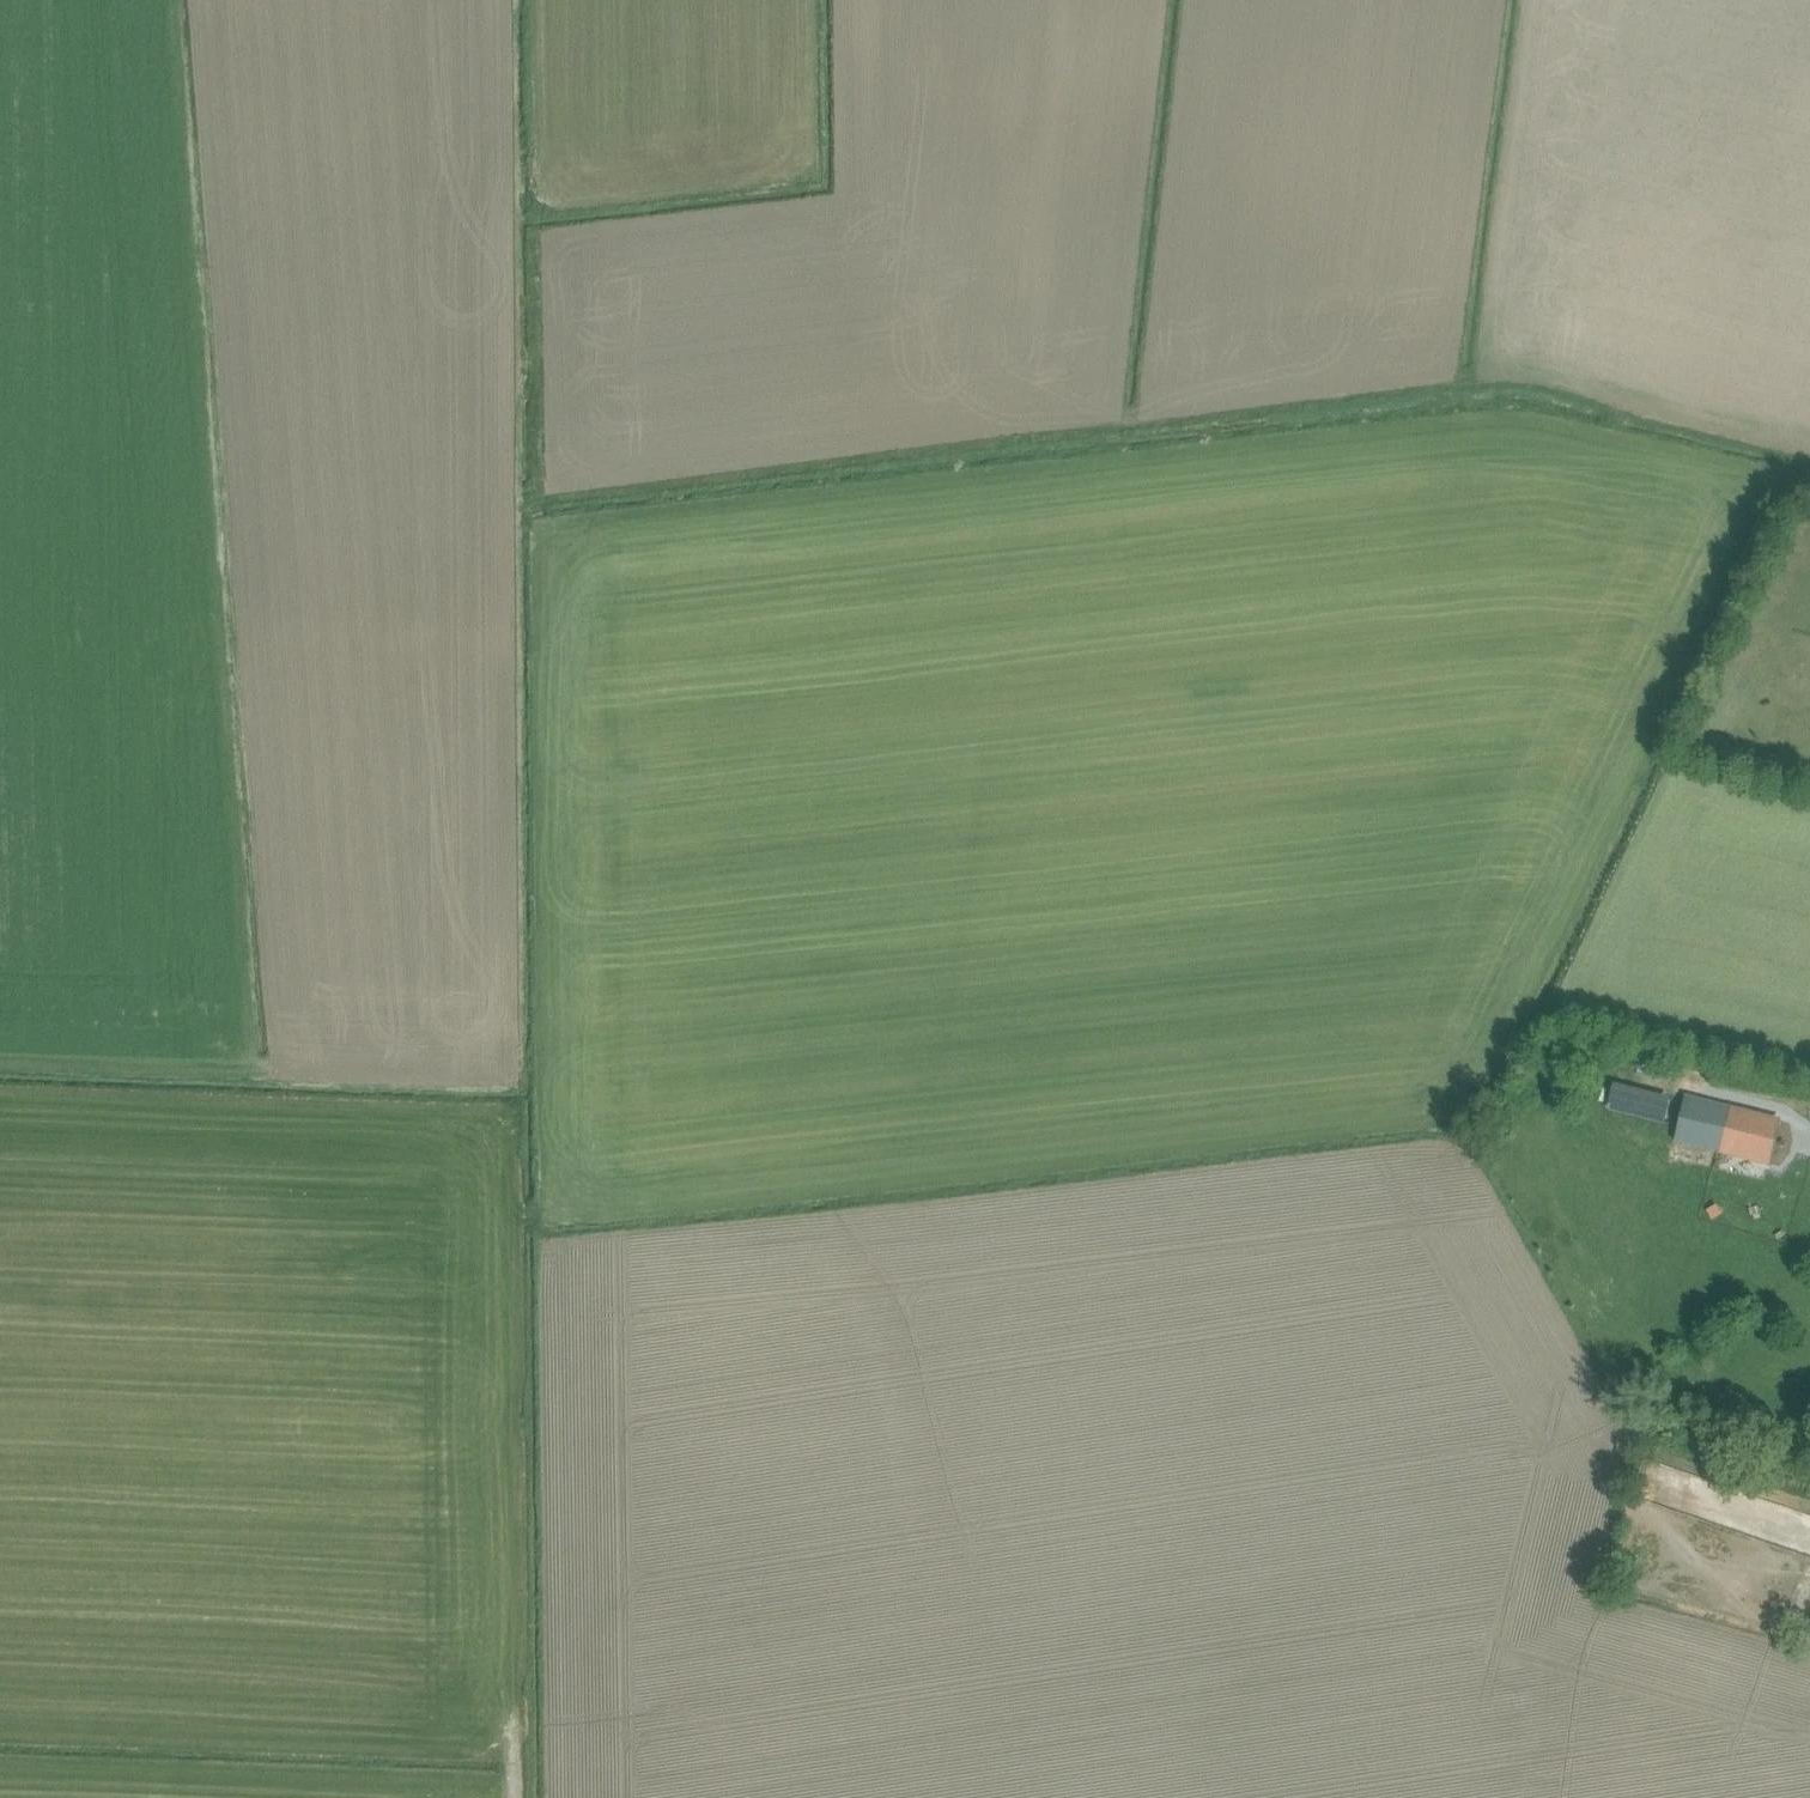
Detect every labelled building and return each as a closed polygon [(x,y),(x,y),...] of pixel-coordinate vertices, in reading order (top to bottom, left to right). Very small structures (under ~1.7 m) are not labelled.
[(1608,1114),(1662,1126),(1669,1095),(1615,1083),(1608,1114)] [(1674,1143),(1768,1165),(1780,1119),(1685,1096),(1674,1143)]
